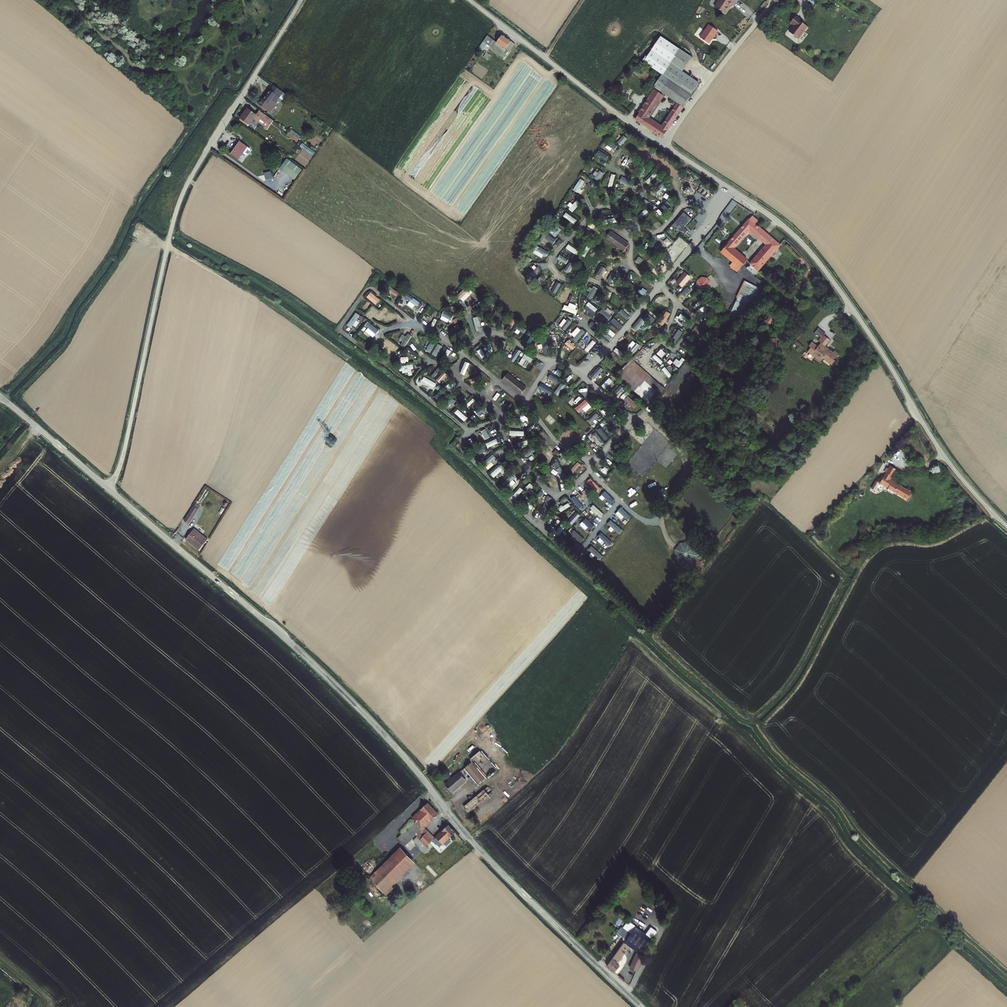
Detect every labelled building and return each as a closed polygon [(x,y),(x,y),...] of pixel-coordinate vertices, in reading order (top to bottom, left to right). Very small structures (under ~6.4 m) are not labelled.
[(717,4),(728,11),(734,2),(735,3),(737,0),(720,0),(717,4)] [(803,19),(798,14),(793,21),(796,24),(791,30),(800,37),(806,29),(807,30),(810,26),(805,22),(803,20),(803,19)] [(713,21),(703,33),(711,40),(721,28),(713,21)] [(493,46),(505,55),(514,43),(512,41),(502,33),(497,41),(493,46)] [(488,34),(479,46),(483,49),(488,42),(493,46),(497,41),(488,34)] [(682,48),(664,73),(692,92),(699,81),(684,70),(694,56),(682,48)] [(683,104),(692,92),(664,73),(656,84),(683,104)] [(282,91),(274,85),(265,97),(264,98),(263,97),(260,101),(272,109),(279,100),(277,99),(281,94),(280,93),(282,91)] [(656,88),(636,116),(663,135),(684,105),(678,102),(662,124),(649,115),(664,94),(656,88)] [(276,117),(261,107),(258,111),(250,106),(243,116),(252,122),(257,115),(263,119),(258,126),(262,129),(269,119),(273,121),(276,117)] [(296,142),(300,136),(291,129),(287,135),(296,142)] [(253,149),(242,140),(235,149),(247,158),(253,149)] [(300,147),(309,154),(307,157),(310,159),(315,152),(303,143),(300,147)] [(599,164),(606,154),(602,152),(596,161),(599,164)] [(287,157),(279,168),(294,179),(302,169),(287,157)] [(597,170),(590,165),(585,173),(592,178),(597,170)] [(636,174),(640,177),(646,169),(642,166),(636,174)] [(265,180),(272,178),(269,172),(263,175),(265,180)] [(653,173),(646,181),(649,184),(656,176),(653,173)] [(592,187),(594,184),(585,178),(583,181),(592,187)] [(621,205),(624,207),(630,198),(627,195),(621,205)] [(566,212),(563,216),(574,224),(577,220),(566,212)] [(683,226),(690,218),(686,213),(678,222),(683,226)] [(781,244),(769,234),(756,223),(759,220),(753,215),(722,251),(734,261),(742,268),(747,261),(734,249),(750,230),(767,244),(751,263),(759,270),(781,244)] [(590,227),(588,231),(592,233),(594,230),(599,233),(601,229),(589,222),(587,226),(590,227)] [(610,232),(606,239),(624,251),(629,244),(610,232)] [(667,248),(672,244),(662,234),(658,238),(667,248)] [(565,248),(575,254),(578,250),(568,244),(565,248)] [(567,266),(570,261),(559,253),(556,257),(559,260),(559,261),(567,266)] [(692,268),(699,274),(708,263),(701,257),(692,268)] [(742,268),(734,261),(731,264),(739,271),(742,268)] [(571,263),(564,273),(567,276),(574,266),(571,263)] [(614,284),(619,274),(613,270),(607,283),(610,284),(611,282),(614,284)] [(702,277),(697,280),(696,286),(700,290),(705,291),(710,288),(711,282),(707,278),(702,277)] [(754,284),(748,281),(740,299),(746,302),(754,284)] [(382,288),(396,296),(399,291),(385,283),(382,288)] [(591,297),(597,288),(594,286),(588,296),(591,297)] [(370,292),(366,297),(376,305),(380,299),(370,292)] [(409,301),(407,304),(412,308),(414,305),(416,306),(419,301),(407,292),(403,297),(409,301)] [(464,295),(462,297),(459,293),(455,296),(463,306),(469,301),(464,295)] [(665,307),(667,304),(659,297),(654,302),(658,306),(661,303),(665,307)] [(362,307),(366,310),(370,304),(366,301),(362,307)] [(385,306),(374,318),(378,322),(389,310),(385,306)] [(372,307),(365,315),(370,320),(378,311),(372,307)] [(631,314),(622,307),(618,312),(626,319),(631,314)] [(440,319),(450,323),(454,315),(443,311),(440,319)] [(686,322),(688,318),(679,313),(677,316),(686,322)] [(637,330),(644,320),(640,317),(633,327),(637,330)] [(511,318),(505,331),(510,333),(515,320),(511,318)] [(375,333),(379,329),(366,319),(362,324),(375,333)] [(618,329),(621,326),(614,319),(611,321),(618,329)] [(565,331),(571,322),(567,320),(561,329),(565,331)] [(514,332),(518,334),(520,331),(524,333),(526,328),(518,324),(514,332)] [(574,324),(567,333),(570,335),(577,326),(574,324)] [(653,327),(649,332),(655,336),(658,331),(653,327)] [(456,336),(464,331),(462,328),(454,333),(456,336)] [(677,342),(681,329),(677,328),(673,340),(677,342)] [(522,340),(525,343),(533,333),(529,330),(522,340)] [(462,336),(466,340),(470,337),(467,332),(462,336)] [(407,333),(406,336),(402,334),(399,340),(402,341),(400,346),(404,348),(411,335),(407,333)] [(831,337),(826,333),(823,336),(822,335),(820,338),(822,340),(819,344),(814,339),(810,343),(812,345),(810,348),(817,353),(815,354),(822,359),(825,355),(833,362),(836,358),(835,357),(839,351),(835,348),(834,349),(830,345),(828,347),(825,345),(826,343),(831,337)] [(580,346),(590,336),(588,334),(578,343),(580,346)] [(397,351),(399,347),(386,338),(383,343),(397,351)] [(431,352),(435,342),(431,340),(427,350),(431,352)] [(567,340),(561,349),(565,352),(570,342),(567,340)] [(587,352),(596,342),(593,340),(584,350),(587,352)] [(437,355),(442,343),(438,341),(433,354),(437,355)] [(573,360),(579,352),(576,349),(569,358),(573,360)] [(443,358),(448,360),(452,352),(447,350),(443,358)] [(518,364),(525,368),(531,359),(524,354),(518,364)] [(630,361),(616,377),(650,406),(664,389),(630,361)] [(447,375),(438,367),(431,375),(440,383),(447,375)] [(589,375),(592,378),(601,370),(599,367),(589,375)] [(509,373),(503,380),(522,395),(527,388),(509,373)] [(548,374),(544,380),(555,385),(558,378),(548,374)] [(424,377),(421,384),(434,389),(437,383),(424,377)] [(601,386),(605,389),(613,381),(609,377),(601,386)] [(450,390),(456,383),(452,380),(446,387),(450,390)] [(540,383),(538,389),(551,394),(553,389),(540,383)] [(610,394),(614,398),(624,389),(620,385),(610,394)] [(434,396),(437,399),(444,393),(441,390),(434,396)] [(624,399),(634,408),(638,404),(628,395),(624,399)] [(451,397),(442,404),(445,408),(454,401),(451,397)] [(476,410),(482,420),(487,417),(481,407),(476,410)] [(458,409),(454,413),(464,421),(467,418),(458,409)] [(588,419),(592,423),(600,415),(596,411),(588,419)] [(612,428),(616,425),(610,416),(606,418),(612,428)] [(603,438),(607,435),(601,426),(596,430),(603,438)] [(526,431),(529,436),(535,433),(532,428),(526,431)] [(591,434),(599,446),(604,443),(596,431),(591,434)] [(487,447),(500,443),(498,438),(486,442),(487,447)] [(532,447),(524,453),(527,457),(535,451),(532,447)] [(547,450),(544,454),(551,460),(554,456),(547,450)] [(566,463),(568,459),(565,457),(566,455),(563,454),(559,460),(566,463)] [(609,455),(605,460),(610,464),(614,459),(609,455)] [(483,463),(488,467),(493,462),(489,457),(483,463)] [(505,461),(490,474),(494,478),(508,464),(505,461)] [(553,463),(555,468),(556,468),(562,482),(566,481),(558,461),(553,463)] [(899,469),(892,464),(890,467),(889,466),(886,469),(888,471),(885,475),(883,474),(881,477),(883,478),(881,480),(889,486),(888,487),(895,492),(896,490),(908,498),(913,490),(909,487),(908,488),(891,477),(894,474),(895,474),(899,469)] [(581,468),(573,474),(575,477),(584,471),(581,468)] [(507,484),(510,487),(516,480),(513,477),(507,484)] [(532,490),(534,487),(530,483),(524,488),(534,497),(537,494),(532,490)] [(513,496),(516,498),(522,490),(519,488),(513,496)] [(578,495),(571,500),(579,510),(583,507),(582,504),(583,503),(578,495)] [(621,496),(619,498),(626,506),(629,504),(621,496)] [(568,503),(559,508),(561,512),(570,506),(568,503)] [(540,505),(535,516),(539,517),(544,507),(540,505)] [(566,518),(576,511),(574,508),(564,515),(566,518)] [(199,549),(203,544),(208,538),(194,527),(185,538),(199,549)] [(692,539),(689,543),(696,548),(699,544),(692,539)] [(696,548),(689,543),(680,545),(675,552),(676,561),(685,566),(692,565),(697,557),(696,548)] [(481,749),(479,750),(486,759),(490,774),(497,768),(481,749)] [(474,759),(473,760),(446,783),(452,790),(472,773),(480,781),(486,776),(487,777),(490,774),(486,759),(479,750),(477,752),(473,757),(474,759)] [(469,810),(487,795),(490,798),(492,796),(490,793),(494,790),(489,784),(465,804),(469,810)] [(418,819),(401,835),(408,842),(413,837),(417,833),(421,837),(417,841),(426,850),(430,846),(428,844),(431,841),(433,843),(438,838),(425,826),(439,812),(429,801),(414,815),(418,819)] [(456,830),(450,823),(437,835),(440,839),(438,842),(441,845),(456,830)] [(417,833),(413,837),(417,841),(421,837),(417,833)] [(402,845),(380,868),(372,876),(385,890),(392,883),(416,860),(402,845)] [(395,886),(392,883),(385,890),(388,893),(395,886)] [(623,925),(619,930),(625,935),(623,939),(626,941),(626,940),(628,937),(630,934),(632,931),(623,925)] [(630,934),(628,937),(635,941),(632,944),(646,954),(654,936),(637,925),(632,931),(630,934)] [(631,943),(626,940),(626,941),(621,947),(625,950),(626,951),(631,943)] [(609,964),(616,970),(622,964),(618,961),(626,951),(625,950),(621,947),(609,964)] [(635,968),(639,969),(646,955),(646,954),(642,953),(635,968)] [(648,956),(646,955),(639,969),(641,970),(648,956)]
